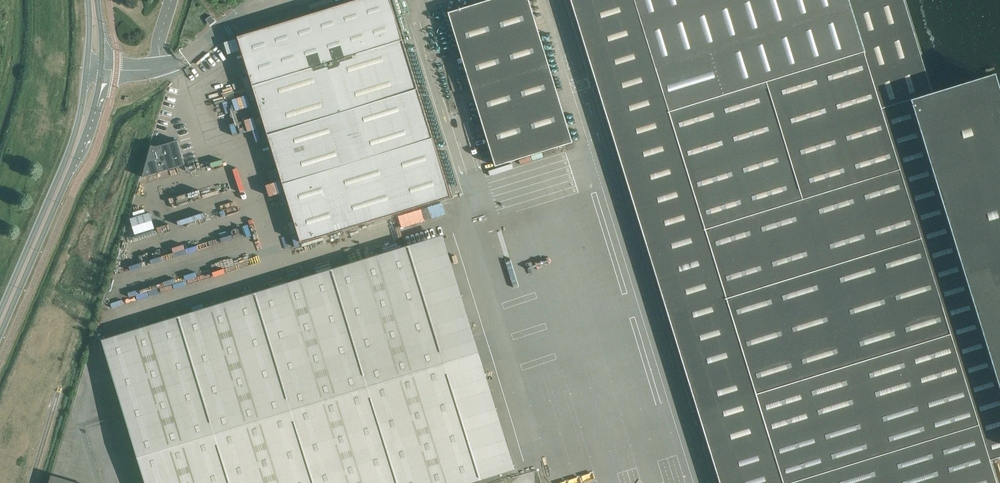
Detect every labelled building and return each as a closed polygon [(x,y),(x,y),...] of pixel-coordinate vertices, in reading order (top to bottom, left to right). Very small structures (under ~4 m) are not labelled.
[(390,0),(354,0),(238,36),(268,134),(283,183),(433,137),(390,0)] [(495,166),(573,142),(529,0),(487,0),(448,12),(495,166)] [(707,458),(770,439),(663,92),(634,0),(565,0),(707,458)] [(663,92),(770,439),(965,380),(864,51),(848,0),(634,0),(663,92)] [(216,21),(211,15),(206,19),(210,25),(216,21)] [(185,164),(177,140),(156,146),(151,144),(143,175),(143,176),(142,176),(142,177),(185,164)] [(155,228),(150,212),(130,218),(135,234),(155,228)] [(449,234),(409,247),(480,477),(520,467),(485,353),(449,234)] [(146,482),(461,482),(480,477),(409,247),(103,341),(135,445),(141,468),(146,482)] [(991,457),(999,455),(999,446),(983,444),(975,452),(961,440),(964,452),(937,459),(947,461),(949,469),(934,473),(940,474),(939,480),(945,481),(940,482),(941,482),(998,482),(991,457)]
